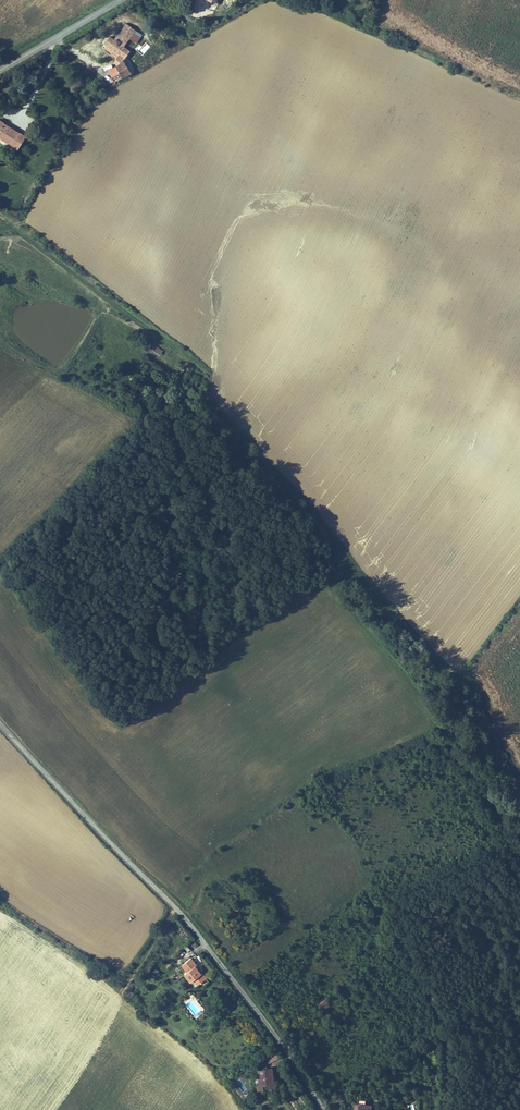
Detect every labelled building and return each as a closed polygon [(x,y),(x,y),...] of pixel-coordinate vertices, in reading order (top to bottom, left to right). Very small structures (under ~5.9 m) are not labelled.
[(129,27),(125,24),(114,42),(117,44),(129,27)] [(143,36),(129,27),(117,44),(114,42),(109,39),(105,46),(126,60),(131,53),(124,49),(130,39),(137,44),(143,36)] [(124,60),(106,69),(112,82),(130,73),(124,60)] [(0,122),(0,140),(17,151),(25,138),(0,122)] [(159,355),(162,350),(155,345),(152,350),(159,355)] [(186,971),(192,978),(195,975),(200,982),(209,976),(194,955),(185,962),(190,968),(186,971)] [(195,975),(192,978),(197,985),(200,982),(195,975)] [(325,999),(318,1005),(323,1011),(330,1005),(325,999)] [(270,1061),(281,1056),(278,1050),(267,1055),(270,1061)] [(266,1062),(258,1063),(261,1084),(258,1084),(259,1090),(266,1089),(265,1084),(270,1083),(271,1089),(277,1088),(276,1082),(274,1082),(272,1066),(267,1067),(266,1062)] [(354,1104),(353,1109),(379,1109),(380,1107),(364,1105),(365,1101),(359,1100),(358,1105),(354,1104)]
